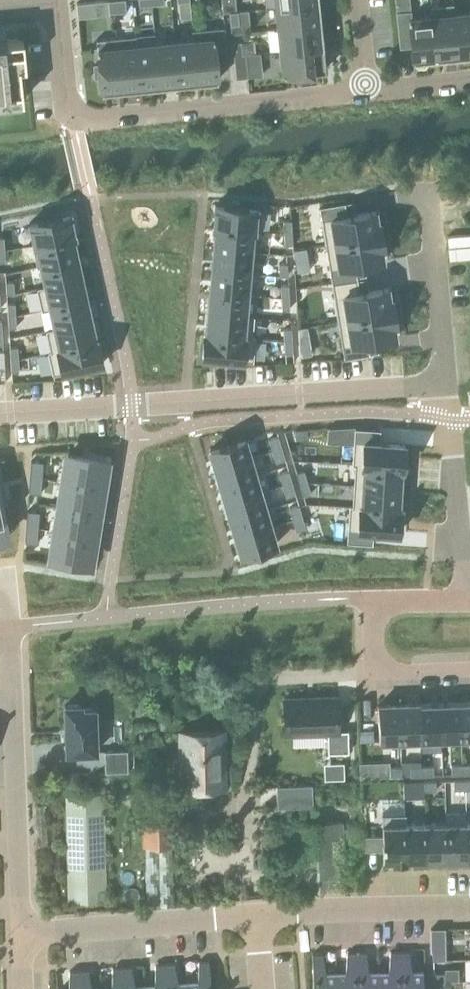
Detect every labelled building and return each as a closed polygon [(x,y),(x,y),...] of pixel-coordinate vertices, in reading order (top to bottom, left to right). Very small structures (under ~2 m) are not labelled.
[(109,12),(118,11),(117,0),(108,0),(109,12)] [(118,11),(127,10),(125,0),(117,0),(118,11)] [(223,12),(229,11),(235,11),(234,0),(222,0),(223,12)] [(319,2),(277,7),(279,28),(321,24),(319,2)] [(453,3),(431,6),(437,58),(458,55),(453,3)] [(453,3),(458,55),(469,54),(469,12),(455,13),(454,3),(453,3)] [(411,10),(396,11),(400,47),(412,46),(413,60),(437,58),(431,6),(432,16),(412,18),(411,10)] [(229,11),(231,24),(239,23),(238,11),(235,11),(229,11)] [(323,45),(321,24),(279,28),(281,50),(323,45)] [(225,27),(193,30),(198,82),(218,80),(217,65),(229,64),(225,27)] [(193,39),(175,41),(179,83),(198,82),(193,30),(192,30),(193,39)] [(136,35),(117,37),(122,89),(142,87),(138,45),(137,45),(136,35)] [(117,37),(97,39),(99,63),(99,64),(94,65),(96,76),(100,76),(100,77),(102,91),(122,89),(117,37)] [(20,91),(21,99),(23,99),(20,66),(26,65),(23,38),(7,39),(8,46),(0,47),(0,93),(20,91)] [(175,41),(156,43),(160,85),(179,83),(175,41)] [(232,42),(234,55),(246,54),(246,53),(242,53),(241,41),(232,42)] [(156,43),(138,45),(142,87),(160,85),(156,43)] [(323,45),(281,50),(284,73),(298,72),(299,72),(299,76),(311,75),(311,71),(312,71),(312,70),(326,69),(323,45)] [(234,55),(236,78),(248,76),(246,54),(234,55)] [(345,202),(320,206),(326,243),(382,234),(380,222),(377,222),(375,210),(347,215),(345,202)] [(216,204),(214,227),(216,228),(217,227),(257,230),(257,231),(260,231),(262,208),(216,204)] [(70,213),(30,222),(34,243),(34,244),(72,236),(72,237),(75,237),(70,213)] [(291,220),(283,220),(284,232),(292,232),(291,220)] [(216,228),(215,248),(255,252),(257,231),(257,230),(217,227),(216,228)] [(293,244),(292,232),(284,232),(285,244),(293,244)] [(382,234),(326,243),(332,282),(357,278),(355,264),(383,260),(381,247),(384,247),(382,234)] [(34,243),(32,244),(37,267),(42,266),(42,265),(77,257),(72,237),(72,236),(34,244),(34,243)] [(294,249),(297,271),(310,269),(307,247),(294,249)] [(215,248),(213,269),(253,273),(255,252),(215,248)] [(77,257),(42,265),(42,266),(46,285),(46,286),(82,278),(77,257)] [(288,275),(287,263),(279,263),(280,275),(288,275)] [(213,269),(211,291),(247,294),(246,295),(251,296),(253,273),(213,269)] [(46,285),(37,287),(42,310),(51,308),(51,307),(86,299),(82,278),(46,286),(46,285)] [(357,278),(332,282),(339,321),(395,312),(393,299),(390,300),(388,287),(359,292),(357,278)] [(15,293),(14,281),(6,281),(7,293),(15,293)] [(289,296),(289,284),(281,285),(281,297),(289,296)] [(211,291),(209,313),(245,316),(245,315),(246,295),(247,294),(211,291)] [(290,308),(289,296),(281,297),(282,309),(290,308)] [(86,299),(51,307),(51,308),(56,327),(56,328),(91,320),(86,299)] [(16,315),(15,303),(7,303),(8,315),(16,315)] [(395,312),(339,321),(345,358),(369,354),(367,341),(396,337),(394,325),(397,324),(395,312)] [(207,333),(207,334),(252,338),(252,337),(254,316),(245,315),(245,316),(209,313),(207,333)] [(17,327),(16,315),(8,315),(9,327),(17,327)] [(56,327),(46,329),(51,350),(51,351),(95,341),(91,320),(56,328),(56,327)] [(292,340),(291,328),(284,328),(284,341),(292,340)] [(204,333),(202,357),(253,361),(255,338),(252,337),(252,338),(207,334),(207,333),(204,333)] [(51,350),(48,351),(53,374),(103,363),(98,340),(95,341),(51,351),(51,350)] [(293,352),(292,340),(284,341),(285,352),(293,352)] [(300,356),(312,354),(311,343),(299,345),(300,356)] [(19,358),(18,346),(10,347),(11,359),(19,358)] [(20,370),(19,358),(11,359),(12,371),(20,370)] [(355,427),(352,464),(355,464),(355,463),(401,466),(401,467),(404,468),(405,444),(379,442),(380,429),(355,427)] [(282,447),(279,436),(271,438),(275,450),(282,447)] [(245,438),(211,449),(216,467),(250,457),(245,438)] [(286,459),(282,447),(275,450),(278,461),(286,459)] [(67,454),(51,557),(90,563),(106,461),(67,454)] [(250,457),(216,467),(221,484),(255,474),(250,457)] [(43,469),(44,461),(32,460),(31,468),(43,469)] [(355,464),(354,485),(399,488),(401,467),(401,466),(355,463),(355,464)] [(42,477),(43,469),(31,468),(30,476),(42,477)] [(292,482),(289,470),(281,473),(285,484),(292,482)] [(308,482),(304,470),(297,472),(300,484),(308,482)] [(255,474),(221,484),(226,501),(261,491),(255,474)] [(42,485),(42,477),(30,476),(30,484),(42,485)] [(296,493),(292,482),(285,484),(288,496),(296,493)] [(311,493),(308,482),(300,484),(304,495),(311,493)] [(41,493),(42,485),(30,484),(29,492),(41,493)] [(352,505),(352,506),(398,509),(399,488),(354,485),(352,505)] [(261,491),(226,501),(231,519),(266,508),(261,491)] [(303,516),(299,505),(292,507),(295,518),(303,516)] [(350,505),(347,541),(372,543),(373,530),(399,532),(401,509),(398,509),(352,506),(352,505),(350,505)] [(266,508),(231,519),(236,536),(271,526),(266,508)] [(39,519),(40,511),(28,510),(27,518),(39,519)] [(306,528),(303,516),(295,518),(299,530),(306,528)] [(38,527),(39,519),(27,518),(27,526),(38,527)] [(38,535),(38,527),(27,526),(26,534),(38,535)] [(271,526),(236,536),(242,554),(276,544),(271,526)] [(37,543),(38,535),(26,534),(25,542),(37,543)] [(337,696),(284,698),(285,734),(328,733),(329,752),(349,752),(348,730),(338,731),(337,696)] [(460,702),(461,738),(469,737),(469,701),(460,702)] [(460,702),(439,703),(441,738),(461,738),(460,702)] [(419,703),(399,704),(400,740),(420,739),(419,703)] [(439,703),(419,703),(420,739),(441,738),(439,703)] [(81,704),(65,705),(67,752),(97,751),(95,708),(82,708),(81,704)] [(399,704),(378,705),(380,741),(400,740),(399,704)] [(226,785),(225,730),(179,732),(181,786),(226,785)] [(127,749),(105,750),(105,771),(128,771),(127,749)] [(335,761),(336,778),(344,778),(344,761),(335,761)] [(463,764),(452,764),(452,773),(463,773),(463,764)] [(433,765),(422,766),(422,774),(434,774),(433,765)] [(402,766),(390,767),(390,772),(390,775),(392,775),(402,775),(402,766)] [(422,766),(411,766),(411,775),(422,774),(422,766)] [(402,775),(392,775),(393,784),(394,784),(404,783),(404,781),(404,775),(402,775)] [(465,780),(454,780),(454,789),(466,789),(465,780)] [(436,781),(425,781),(425,790),(437,790),(436,781)] [(312,784),(277,785),(277,806),(278,807),(313,805),(312,784)] [(394,784),(392,793),(414,798),(416,789),(394,784)] [(107,901),(104,792),(65,793),(68,902),(107,901)] [(406,814),(383,814),(384,860),(388,860),(388,862),(407,861),(407,859),(406,824),(406,814)] [(176,905),(176,903),(173,846),(177,846),(176,821),(145,822),(148,906),(176,905)] [(344,886),(342,821),(291,823),(293,888),(344,886)] [(468,822),(447,823),(448,858),(468,858),(468,822)] [(427,823),(406,824),(407,859),(428,859),(427,823)] [(447,823),(427,823),(428,859),(448,858),(447,823)] [(379,972),(379,988),(401,988),(400,951),(390,951),(388,972),(379,972)] [(400,951),(401,988),(424,988),(423,971),(413,971),(409,951),(400,951)] [(445,951),(433,951),(433,960),(445,959),(445,951)] [(336,973),(336,988),(358,988),(357,952),(347,953),(345,973),(336,973)] [(357,952),(358,988),(379,988),(379,972),(370,972),(367,952),(357,952)] [(290,953),(291,983),(303,982),(302,953),(290,953)] [(336,973),(326,973),(323,953),(313,953),(313,988),(336,988),(336,973)] [(188,981),(189,988),(211,988),(209,961),(199,961),(198,980),(188,981)] [(165,964),(167,988),(189,988),(188,981),(178,982),(175,963),(165,964)] [(145,984),(145,988),(167,988),(165,964),(156,965),(155,984),(145,984)] [(122,967),(124,988),(145,988),(145,984),(135,985),(132,966),(122,967)] [(102,988),(124,988),(122,967),(113,968),(112,987),(102,988)] [(79,970),(70,971),(69,988),(80,988),(79,970)] [(79,970),(80,988),(102,988),(92,988),(89,970),(79,970)] [(446,972),(433,972),(434,981),(446,981),(446,972)]
